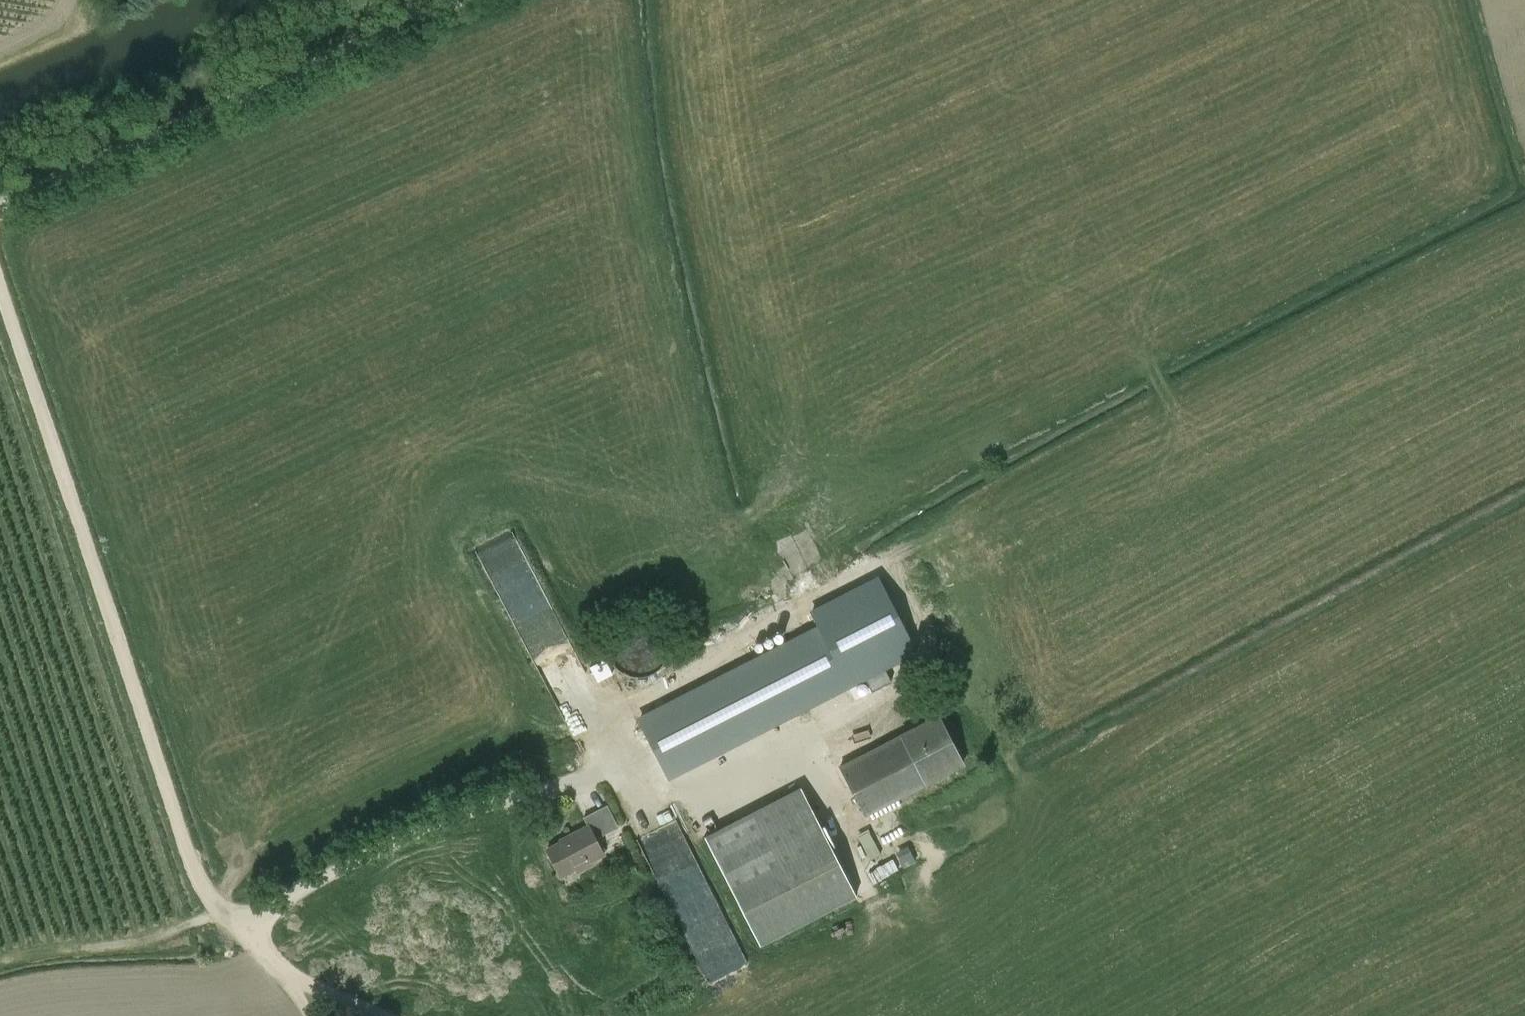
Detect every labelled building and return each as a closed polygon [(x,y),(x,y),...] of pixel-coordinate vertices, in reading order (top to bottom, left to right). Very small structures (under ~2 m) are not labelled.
[(786,596),(761,607),(768,622),(792,611),(786,596)] [(868,724),(847,682),(820,628),(639,721),(667,776),(806,706),(826,745),(868,724)] [(964,764),(939,715),(840,767),(865,815),(964,764)] [(856,897),(800,787),(704,836),(760,945),(856,897)] [(604,855),(596,839),(619,827),(607,805),(583,817),(587,826),(561,839),(562,841),(547,849),(561,876),(575,869),(577,872),(590,866),(589,862),(604,855)] [(859,833),(873,858),(884,853),(871,827),(859,833)]
